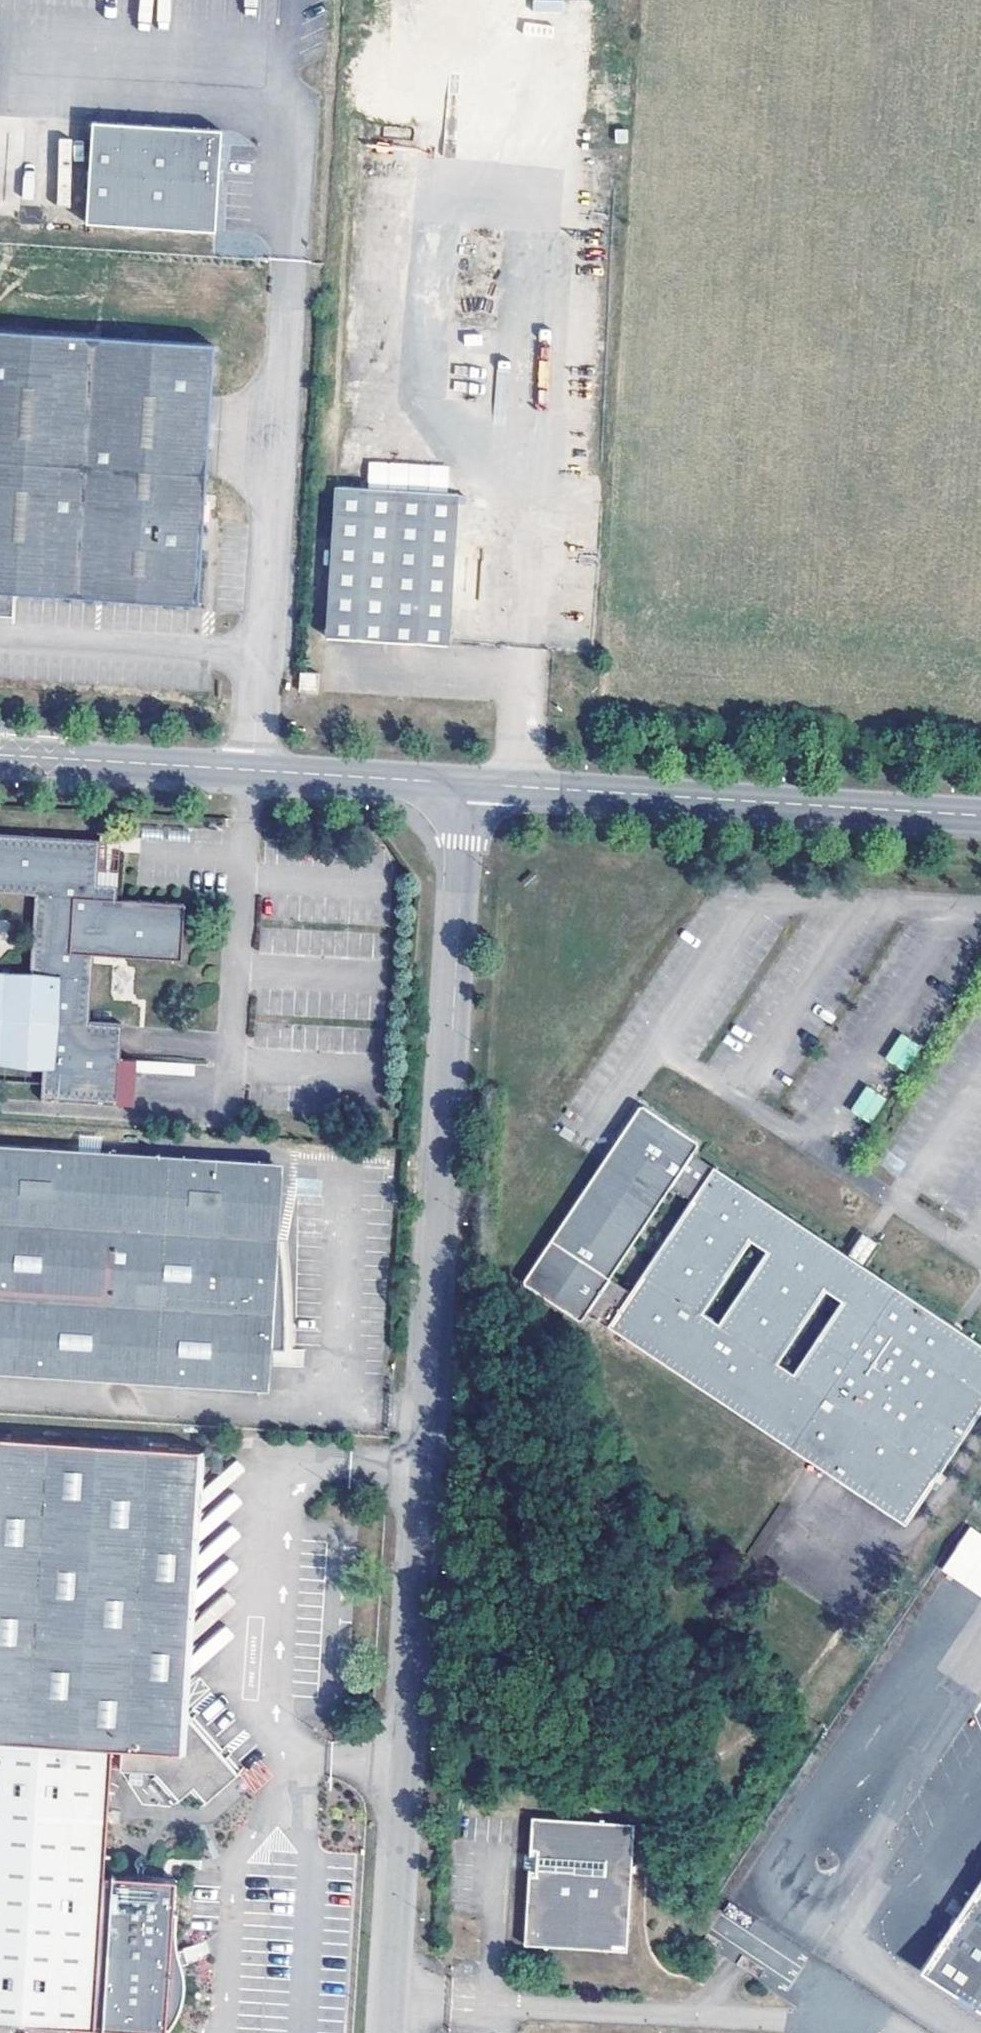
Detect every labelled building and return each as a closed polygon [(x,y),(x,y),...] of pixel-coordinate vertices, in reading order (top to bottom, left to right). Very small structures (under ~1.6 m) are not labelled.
[(217,130),(88,123),(82,224),(211,231),(217,130)] [(216,344),(0,330),(0,591),(200,604),(216,344)] [(451,646),(461,493),(337,485),(328,640),(451,646)] [(321,674),(300,673),(299,691),(319,693),(321,674)] [(138,900),(118,899),(118,883),(120,841),(0,834),(0,894),(36,896),(31,977),(0,975),(0,1063),(43,1065),(42,1098),(119,1102),(123,1023),(91,1021),(93,955),(182,960),(184,903),(138,900)] [(118,899),(138,900),(139,884),(118,883),(118,899)] [(884,1058),(904,1071),(921,1046),(900,1033),(884,1058)] [(850,1110),(870,1123),(886,1098),(866,1085),(850,1110)] [(672,1183),(694,1198),(715,1166),(693,1152),(700,1140),(642,1102),(552,1242),(609,1279),(672,1183)] [(258,1390),(260,1365),(272,1366),(273,1350),(284,1351),(286,1340),(287,1329),(288,1313),(288,1297),(286,1275),(283,1254),(279,1235),(275,1216),(269,1216),(272,1164),(120,1153),(0,1146),(0,1374),(258,1390)] [(284,1164),(272,1164),(269,1216),(275,1216),(279,1235),(284,1164)] [(694,1198),(631,1293),(609,1279),(552,1242),(523,1286),(579,1324),(586,1313),(905,1523),(980,1409),(980,1342),(864,1265),(850,1255),(715,1166),(694,1198)] [(863,1235),(850,1255),(864,1265),(878,1245),(863,1235)] [(116,1749),(122,1749),(121,1771),(156,1773),(181,1797),(196,1789),(206,1800),(240,1771),(190,1714),(182,1719),(166,1702),(185,1688),(167,1668),(188,1654),(169,1635),(191,1619),(172,1599),(192,1586),(173,1565),(194,1553),(176,1535),(196,1518),(177,1498),(197,1482),(199,1451),(0,1437),(0,1813),(112,1820),(116,1749)] [(980,1597),(980,1533),(968,1524),(939,1570),(980,1597)] [(238,1709),(225,1714),(221,1704),(205,1711),(219,1747),(231,1743),(238,1759),(255,1752),(238,1709)] [(173,2031),(173,2026),(176,2026),(178,2016),(181,1993),(182,1977),(182,1942),(181,1929),(182,1911),(179,1911),(181,1880),(109,1875),(112,1820),(0,1813),(0,2020),(173,2031)] [(526,1869),(531,1870),(526,1943),(629,1948),(636,1821),(534,1814),(532,1851),(526,1850),(526,1869)] [(920,1971),(980,2011),(980,1879),(920,1971)]
